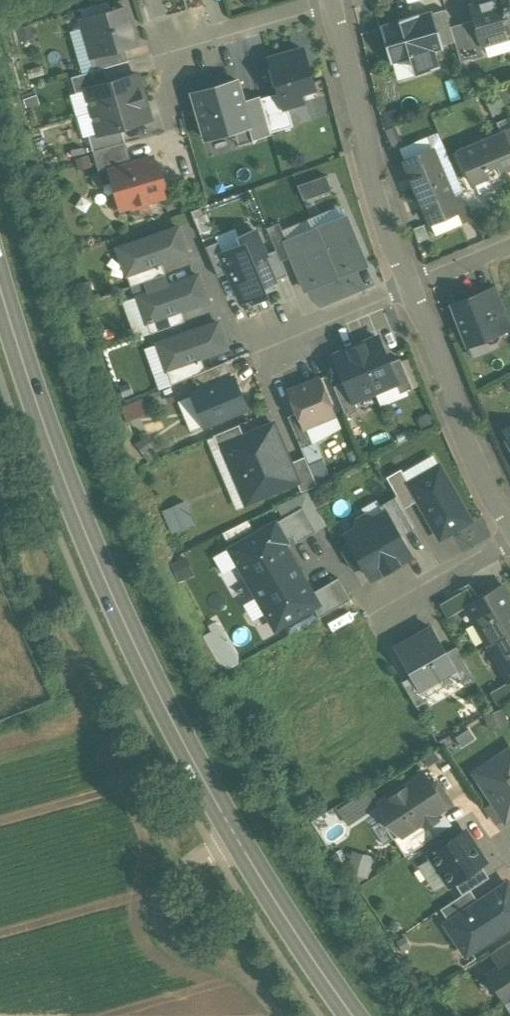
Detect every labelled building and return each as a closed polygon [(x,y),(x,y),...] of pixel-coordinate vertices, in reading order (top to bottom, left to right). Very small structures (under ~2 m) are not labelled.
[(472,6),(476,19),(483,44),(484,44),(509,36),(509,29),(502,0),(491,0),(472,6)] [(509,29),(509,0),(502,0),(509,29)] [(126,7),(88,18),(83,27),(85,35),(94,40),(98,53),(98,54),(125,46),(136,43),(126,7)] [(446,9),(434,13),(443,45),(455,42),(446,9)] [(433,10),(380,25),(391,63),(410,58),(415,74),(440,67),(440,65),(437,66),(432,49),(441,46),(442,49),(444,48),(443,45),(434,13),(433,10)] [(476,19),(463,23),(471,52),(482,49),(484,44),(483,44),(476,19)] [(125,46),(98,54),(98,53),(90,55),(94,70),(95,71),(105,68),(129,61),(125,46)] [(303,48),(270,58),(280,93),(284,108),(288,106),(303,102),(299,87),(313,82),(303,48)] [(94,70),(72,77),(76,93),(87,90),(87,89),(109,82),(105,68),(95,71),(94,70)] [(109,82),(87,89),(87,90),(93,111),(144,97),(138,74),(109,82)] [(244,103),(237,80),(193,93),(206,139),(250,126),(251,126),(244,103)] [(280,93),(262,98),(271,132),(294,126),(288,106),(284,108),(280,93)] [(144,97),(93,111),(99,133),(100,134),(122,127),(151,119),(144,97)] [(261,98),(244,103),(251,126),(250,126),(254,142),(256,142),(254,137),(271,132),(262,98),(261,98)] [(497,122),(502,133),(503,133),(509,148),(509,117),(497,122)] [(122,127),(100,134),(99,133),(89,136),(93,151),(126,142),(122,127)] [(460,151),(474,183),(488,177),(491,183),(505,177),(502,171),(509,168),(509,149),(509,148),(503,133),(502,133),(460,151)] [(126,142),(93,151),(100,172),(111,169),(132,163),(126,142)] [(433,149),(405,161),(418,192),(446,180),(433,149)] [(132,163),(111,169),(115,184),(116,184),(118,193),(122,208),(131,206),(131,208),(148,203),(148,201),(164,196),(160,184),(163,184),(159,168),(156,169),(152,157),(132,163)] [(326,175),(297,186),(303,201),(331,190),(326,175)] [(446,180),(418,192),(431,222),(447,216),(449,218),(455,215),(456,212),(457,211),(459,210),(453,197),(446,180)] [(475,218),(464,193),(453,197),(459,210),(457,211),(462,224),(475,218)] [(345,218),(316,230),(336,276),(364,264),(345,218)] [(276,249),(281,261),(293,256),(287,242),(280,223),(267,228),(276,249)] [(189,254),(180,228),(118,248),(127,275),(161,263),(189,254)] [(265,254),(255,230),(238,237),(242,245),(221,254),(229,272),(242,303),(276,288),(274,282),(262,255),(265,254)] [(316,230),(287,242),(293,256),(307,288),(336,276),(316,230)] [(218,276),(229,272),(221,254),(217,243),(206,247),(218,276)] [(265,254),(262,255),(274,282),(287,276),(281,261),(276,249),(265,254)] [(161,263),(127,275),(131,286),(165,273),(161,263)] [(207,301),(199,276),(138,296),(147,321),(181,310),(207,301)] [(509,319),(498,287),(484,292),(497,324),(509,319)] [(497,324),(484,292),(453,305),(468,345),(484,339),(486,343),(491,345),(499,342),(502,337),(497,324)] [(181,310),(147,321),(151,334),(185,321),(181,310)] [(218,323),(158,345),(167,370),(200,358),(227,348),(218,323)] [(378,337),(356,346),(376,392),(396,383),(397,383),(389,363),(378,337)] [(376,392),(356,346),(335,355),(346,381),(354,401),(355,401),(376,392)] [(200,358),(167,370),(173,385),(194,375),(206,370),(200,358)] [(413,388),(401,358),(389,363),(397,383),(396,383),(401,393),(413,388)] [(206,370),(194,375),(201,391),(234,377),(227,361),(206,370)] [(201,391),(193,394),(206,425),(247,408),(234,377),(201,391)] [(319,379),(290,391),(299,412),(305,427),(306,426),(334,415),(319,379)] [(354,401),(346,381),(334,386),(347,416),(359,410),(355,401),(354,401)] [(305,427),(299,412),(289,417),(302,448),(313,443),(306,426),(305,427)] [(244,436),(222,445),(247,504),(298,482),(290,463),(273,423),(244,436)] [(222,445),(244,436),(239,425),(214,436),(218,446),(222,445)] [(304,457),(290,463),(298,482),(302,492),(316,486),(304,457)] [(410,482),(409,483),(419,500),(441,538),(471,521),(440,465),(410,482)] [(402,469),(387,477),(398,496),(405,508),(419,500),(409,483),(410,482),(402,469)] [(405,508),(398,496),(381,506),(385,512),(386,512),(400,536),(416,527),(405,508)] [(194,521),(185,500),(166,507),(174,529),(194,521)] [(315,529),(302,507),(273,524),(285,546),(315,529)] [(385,512),(374,519),(373,517),(367,515),(359,520),(357,526),(358,528),(347,534),(351,541),(363,562),(372,578),(411,555),(400,536),(386,512),(385,512)] [(231,549),(251,583),(293,559),(285,546),(273,524),(231,549)] [(351,541),(340,548),(352,568),(363,562),(351,541)] [(173,561),(178,578),(194,574),(188,556),(173,561)] [(293,559),(251,583),(277,628),(315,605),(319,603),(312,592),(293,559)] [(351,598),(339,577),(312,592),(319,603),(315,605),(321,615),(351,598)] [(504,585),(465,608),(487,645),(509,631),(509,596),(504,585)] [(203,629),(221,670),(241,662),(223,621),(203,629)] [(445,653),(430,628),(397,646),(416,679),(423,692),(456,674),(445,653)] [(487,645),(508,682),(509,681),(509,631),(487,645)] [(456,647),(445,653),(456,674),(460,680),(471,674),(456,647)] [(416,679),(404,686),(415,705),(427,699),(423,692),(416,679)] [(497,759),(499,762),(498,767),(480,778),(506,819),(509,816),(509,750),(497,759)] [(425,774),(382,802),(387,811),(384,813),(383,819),(388,826),(394,828),(397,826),(402,833),(403,835),(424,821),(428,827),(429,826),(438,820),(434,814),(451,803),(437,783),(432,786),(425,774)] [(424,821),(403,835),(402,833),(394,838),(406,856),(436,836),(429,826),(428,827),(424,821)] [(466,831),(430,854),(450,884),(481,864),(485,861),(466,831)] [(481,864),(455,882),(463,895),(471,889),(490,877),(481,864)] [(446,923),(456,939),(461,936),(471,952),(509,926),(509,886),(508,883),(479,901),(449,921),(446,923)] [(463,895),(441,909),(449,921),(479,901),(471,889),(463,895)] [(492,953),(500,966),(509,960),(509,941),(492,953)] [(489,974),(505,999),(509,996),(509,960),(500,966),(489,974)]
